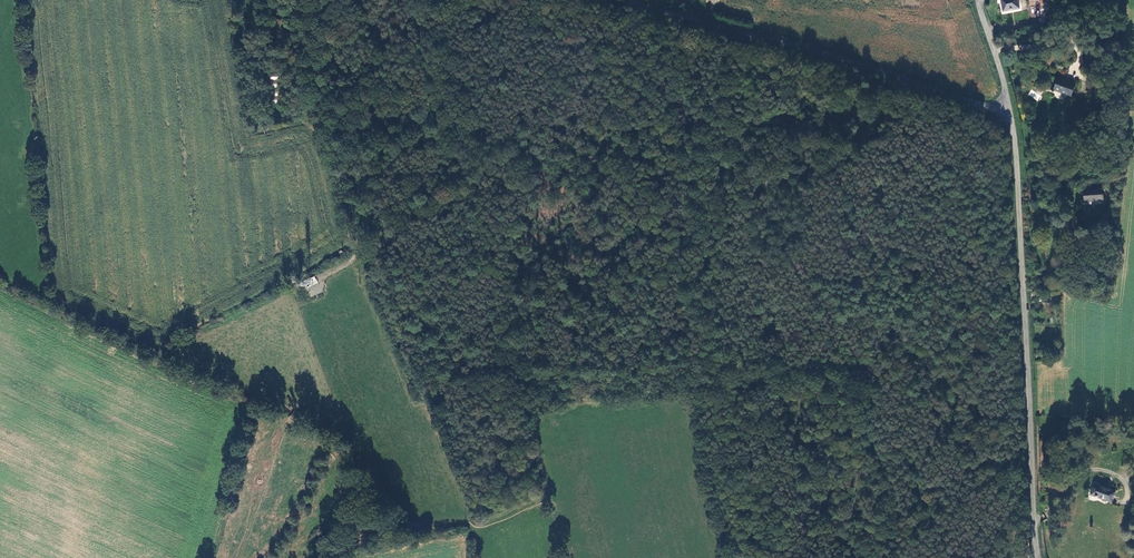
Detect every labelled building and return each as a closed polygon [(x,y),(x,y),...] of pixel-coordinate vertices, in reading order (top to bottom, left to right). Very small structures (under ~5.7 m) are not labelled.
[(1019,0),(1001,0),(1003,12),(1021,9),(1019,0)] [(1025,5),(1040,4),(1041,23),(1051,22),(1049,0),(1024,0),(1025,5)] [(1076,84),(1058,78),(1054,91),(1071,97),(1076,84)] [(1103,188),(1084,189),(1085,202),(1105,200),(1103,188)] [(303,281),(306,288),(318,283),(315,276),(303,281)] [(1066,428),(1066,422),(1061,422),(1061,434),(1069,434),(1069,428),(1066,428)] [(1116,491),(1095,483),(1090,495),(1112,503),(1114,498),(1116,491)]
